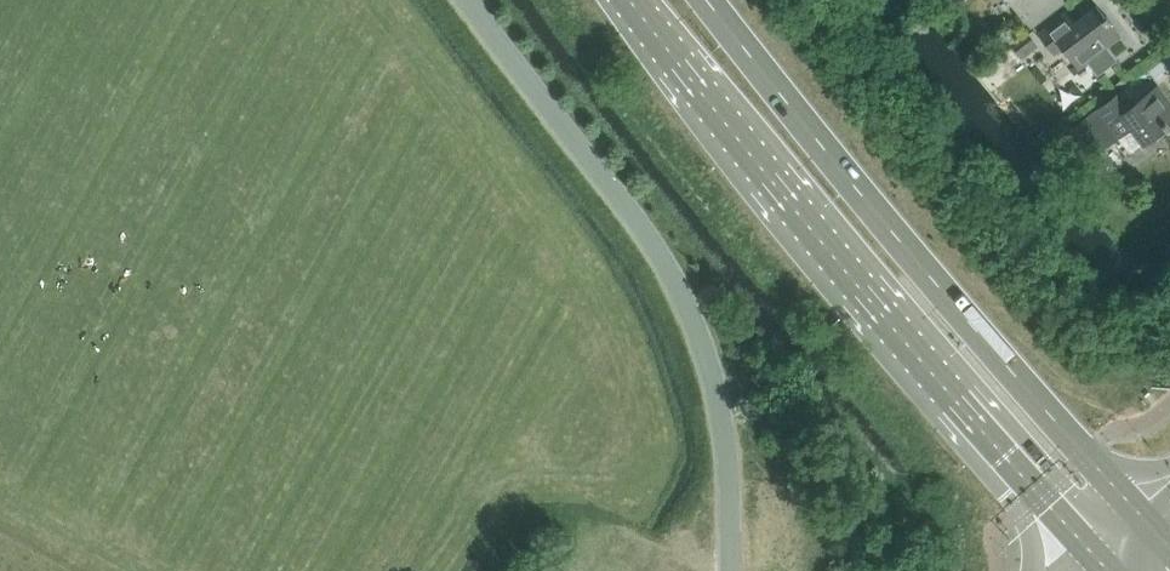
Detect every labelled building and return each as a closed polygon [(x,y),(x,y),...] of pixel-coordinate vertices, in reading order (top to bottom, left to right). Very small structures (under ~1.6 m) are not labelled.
[(1029,26),(1063,0),(1009,0),(1029,26)] [(1066,11),(1037,33),(1054,55),(1064,48),(1077,64),(1085,58),(1095,71),(1113,57),(1103,44),(1117,33),(1108,21),(1110,20),(1106,15),(1104,17),(1096,6),(1075,22),(1066,11)] [(1130,153),(1155,134),(1158,138),(1169,129),(1169,126),(1168,124),(1169,122),(1169,101),(1158,86),(1133,105),(1122,91),(1074,128),(1095,155),(1118,137),(1130,153)]
